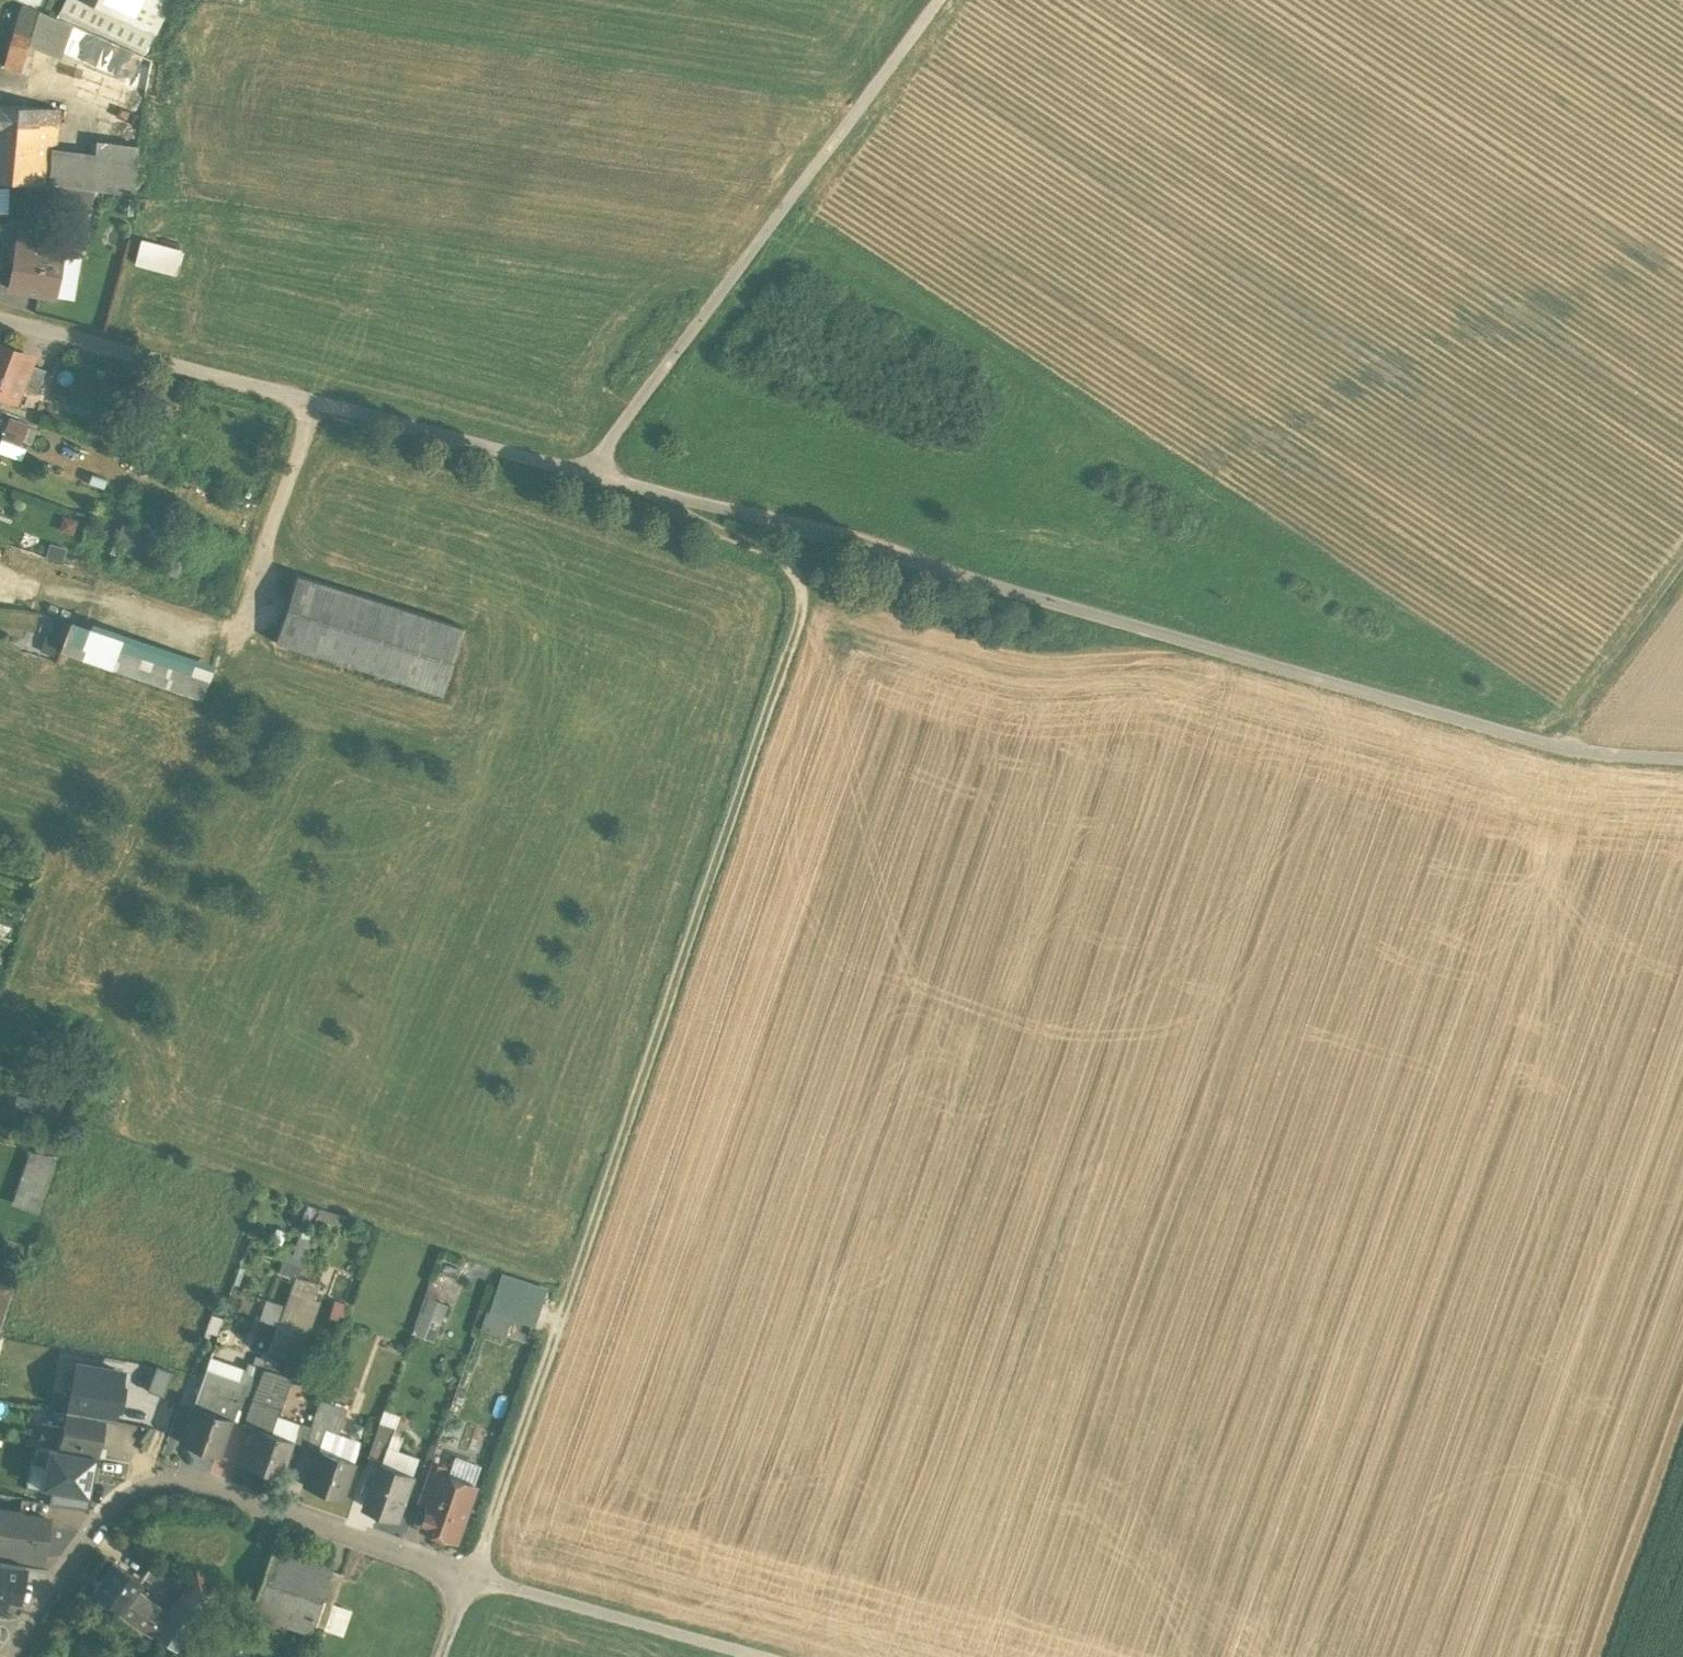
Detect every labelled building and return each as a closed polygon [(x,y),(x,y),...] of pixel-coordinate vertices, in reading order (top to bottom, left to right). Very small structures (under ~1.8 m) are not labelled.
[(23,3),(43,11),(48,0),(18,0),(23,3)] [(57,18),(71,25),(89,33),(98,37),(109,42),(143,57),(170,0),(65,0),(57,18)] [(43,11),(23,3),(4,66),(29,74),(36,47),(60,56),(71,25),(57,18),(45,12),(43,11)] [(71,25),(60,56),(78,62),(89,33),(71,25)] [(89,33),(78,62),(97,69),(109,42),(98,37),(89,33)] [(0,104),(0,180),(31,183),(38,107),(0,104)] [(50,108),(38,107),(31,183),(31,184),(48,185),(48,184),(51,152),(52,152),(54,129),(48,128),(50,108)] [(138,146),(95,143),(94,155),(95,155),(92,190),(134,196),(138,146)] [(52,152),(51,152),(48,184),(92,190),(95,155),(94,155),(52,152)] [(71,237),(21,228),(18,244),(60,251),(60,253),(68,255),(71,237)] [(178,271),(182,245),(140,238),(135,264),(178,271)] [(18,244),(16,244),(8,288),(53,295),(60,253),(60,251),(18,244)] [(0,346),(0,395),(14,401),(20,388),(31,365),(33,360),(0,346)] [(45,370),(31,365),(20,388),(36,394),(45,370)] [(4,437),(22,444),(30,424),(12,417),(4,437)] [(141,550),(146,528),(120,522),(114,544),(141,550)] [(45,543),(25,536),(20,549),(41,556),(45,543)] [(20,549),(7,544),(1,564),(41,578),(48,558),(41,556),(20,549)] [(465,630),(297,577),(276,644),(443,697),(465,630)] [(213,672),(71,622),(60,651),(202,701),(213,672)] [(43,1105),(21,1099),(18,1111),(48,1117),(53,1118),(54,1111),(51,1110),(52,1109),(43,1106),(43,1105)] [(53,1118),(48,1117),(38,1152),(54,1156),(56,1156),(66,1122),(53,1118)] [(38,1152),(33,1151),(16,1203),(36,1210),(54,1156),(38,1152)] [(287,1248),(280,1269),(295,1275),(308,1239),(298,1236),(293,1250),(287,1248)] [(549,1288),(503,1272),(491,1308),(514,1315),(537,1323),(549,1288)] [(0,1281),(0,1322),(13,1284),(0,1281)] [(290,1291),(262,1369),(290,1378),(319,1301),(290,1291)] [(424,1297),(412,1332),(435,1340),(447,1306),(424,1297)] [(514,1315),(491,1308),(485,1325),(508,1333),(514,1315)] [(239,1377),(243,1364),(210,1354),(206,1366),(239,1377)] [(66,1410),(103,1417),(113,1419),(115,1406),(118,1407),(123,1385),(120,1385),(122,1372),(76,1363),(66,1410)] [(156,1365),(146,1390),(162,1397),(172,1372),(156,1365)] [(241,1382),(207,1369),(194,1406),(228,1418),(241,1382)] [(290,1378),(262,1369),(256,1386),(242,1422),(254,1426),(270,1432),(276,1415),(278,1410),(279,1410),(290,1378)] [(241,1382),(228,1418),(229,1419),(242,1423),(242,1422),(256,1386),(241,1382)] [(334,1406),(319,1400),(312,1419),(327,1425),(334,1406)] [(228,1418),(194,1406),(180,1442),(217,1454),(229,1419),(228,1418)] [(346,1410),(334,1406),(327,1425),(325,1431),(337,1436),(346,1410)] [(103,1417),(66,1410),(64,1421),(59,1424),(57,1431),(61,1437),(59,1448),(96,1455),(103,1417)] [(298,1422),(276,1415),(270,1432),(292,1439),(298,1422)] [(327,1425),(312,1419),(310,1426),(303,1445),(316,1449),(318,1450),(325,1431),(327,1425)] [(48,1446),(59,1448),(61,1437),(57,1431),(59,1424),(43,1422),(38,1444),(48,1446)] [(310,1426),(298,1422),(292,1439),(303,1445),(310,1426)] [(380,1423),(369,1456),(384,1461),(389,1448),(396,1428),(380,1423)] [(270,1432),(254,1426),(241,1463),(279,1477),(292,1439),(270,1432)] [(337,1436),(325,1431),(318,1450),(352,1462),(359,1443),(337,1436)] [(35,1461),(44,1463),(48,1446),(38,1444),(35,1461)] [(88,1496),(96,1455),(59,1448),(48,1446),(44,1463),(40,1487),(51,1489),(84,1495),(88,1496)] [(420,1458),(389,1448),(384,1461),(383,1465),(413,1476),(420,1458)] [(318,1450),(316,1449),(303,1485),(340,1498),(353,1462),(352,1462),(318,1450)] [(432,1463),(419,1499),(431,1503),(441,1473),(443,1474),(445,1468),(432,1463)] [(383,1465),(380,1465),(365,1507),(398,1518),(413,1476),(383,1465)] [(443,1474),(441,1473),(431,1503),(422,1528),(456,1540),(475,1485),(443,1474)] [(51,1489),(49,1502),(81,1508),(84,1495),(51,1489)] [(20,1514),(21,1512),(0,1508),(0,1549),(44,1556),(50,1519),(20,1514)] [(330,1570),(272,1550),(247,1620),(250,1620),(254,1608),(307,1627),(307,1630),(309,1630),(320,1599),(330,1570)] [(140,1580),(113,1561),(92,1591),(121,1609),(133,1592),(140,1580)] [(0,1562),(0,1579),(20,1583),(20,1582),(20,1583),(24,1566),(0,1562)] [(186,1585),(152,1562),(143,1575),(177,1599),(186,1586),(186,1585)] [(342,1574),(330,1570),(320,1599),(331,1603),(342,1574)] [(186,1585),(186,1586),(177,1599),(166,1614),(153,1632),(176,1648),(219,1587),(196,1571),(186,1585)] [(2,1595),(17,1598),(20,1583),(0,1579),(0,1604),(2,1595)] [(133,1592),(121,1609),(134,1618),(146,1601),(133,1592)] [(166,1614),(147,1601),(147,1600),(146,1600),(146,1601),(134,1618),(153,1632),(166,1614)]
